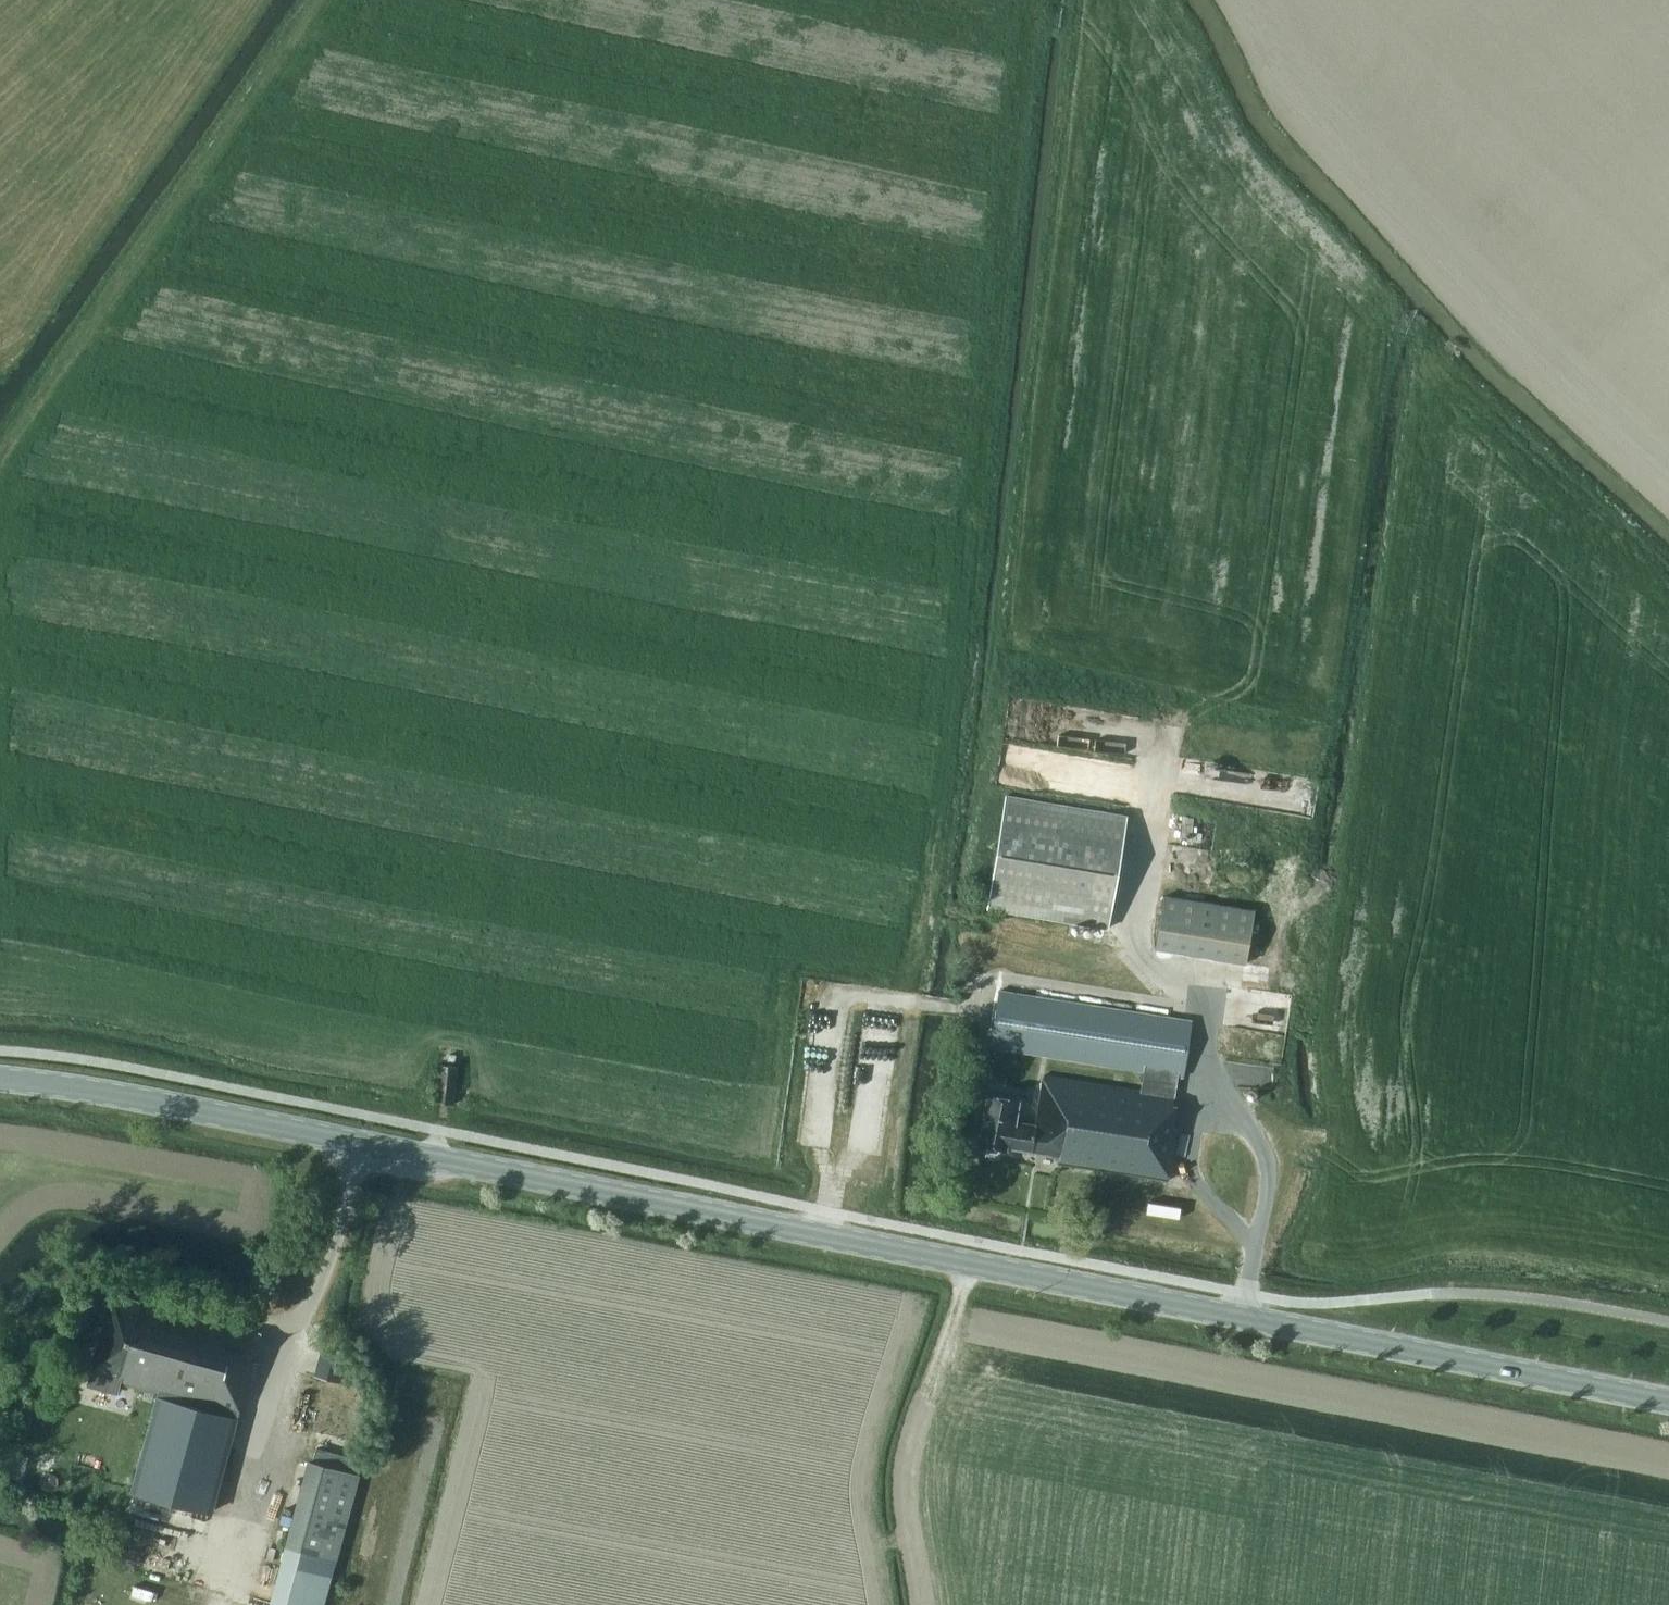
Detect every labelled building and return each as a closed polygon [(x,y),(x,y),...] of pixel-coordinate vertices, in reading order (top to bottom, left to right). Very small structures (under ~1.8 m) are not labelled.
[(1002,795),(984,907),(1105,927),(1123,815),(1002,795)] [(1190,954),(1194,931),(1247,939),(1252,909),(1161,895),(1153,948),(1190,954)] [(1042,1080),(1035,1124),(1014,1121),(1017,1101),(986,1097),(978,1145),(981,1145),(987,1153),(995,1154),(1003,1149),(1005,1149),(1006,1147),(1060,1156),(1059,1162),(1167,1179),(1179,1102),(1174,1101),(1177,1077),(1182,1078),(1191,1020),(998,991),(989,1048),(1143,1072),(1140,1095),(1042,1080)] [(434,1102),(454,1104),(458,1067),(438,1065),(434,1102)] [(140,1300),(139,1303),(112,1296),(88,1386),(116,1393),(119,1382),(158,1393),(132,1489),(211,1511),(259,1332),(140,1300)] [(341,1382),(348,1357),(323,1350),(316,1375),(341,1382)] [(11,1473),(5,1459),(0,1461),(0,1477),(11,1473)] [(285,1549),(335,1562),(358,1477),(308,1464),(285,1549)]
